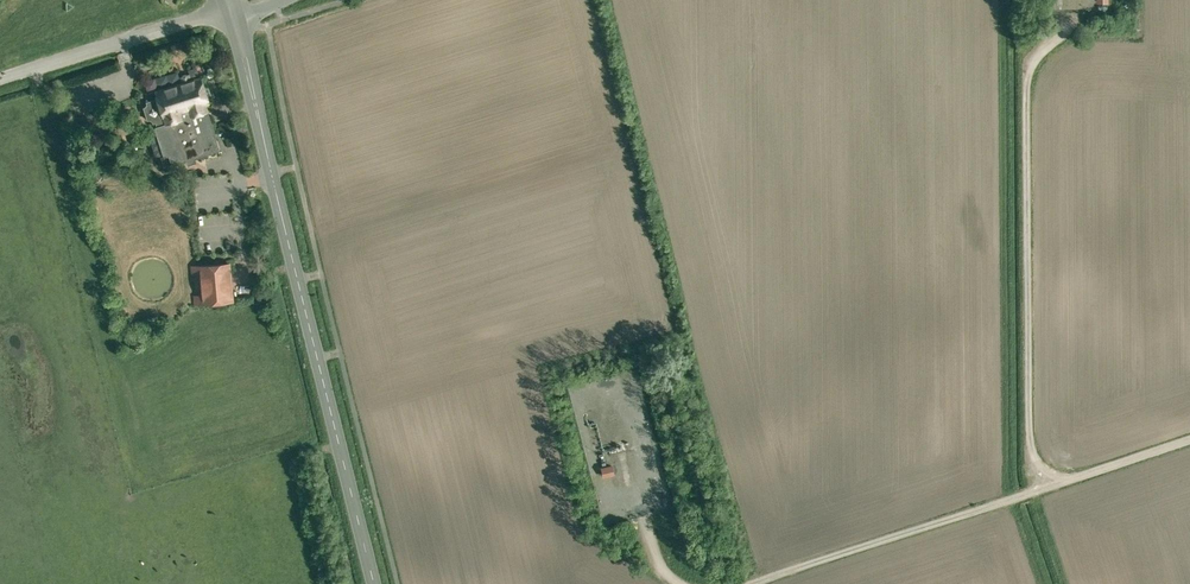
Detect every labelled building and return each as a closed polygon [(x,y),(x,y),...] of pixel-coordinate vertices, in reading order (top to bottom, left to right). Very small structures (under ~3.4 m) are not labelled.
[(200,76),(149,92),(151,97),(144,100),(140,106),(146,121),(151,123),(159,119),(160,124),(175,119),(173,114),(185,111),(186,118),(204,111),(202,107),(208,105),(200,76)] [(216,150),(204,111),(186,118),(185,111),(173,114),(175,119),(160,124),(159,119),(151,123),(162,168),(216,150)] [(198,264),(188,265),(193,305),(231,302),(226,261),(198,264)] [(609,464),(597,467),(600,477),(612,474),(609,464)]
